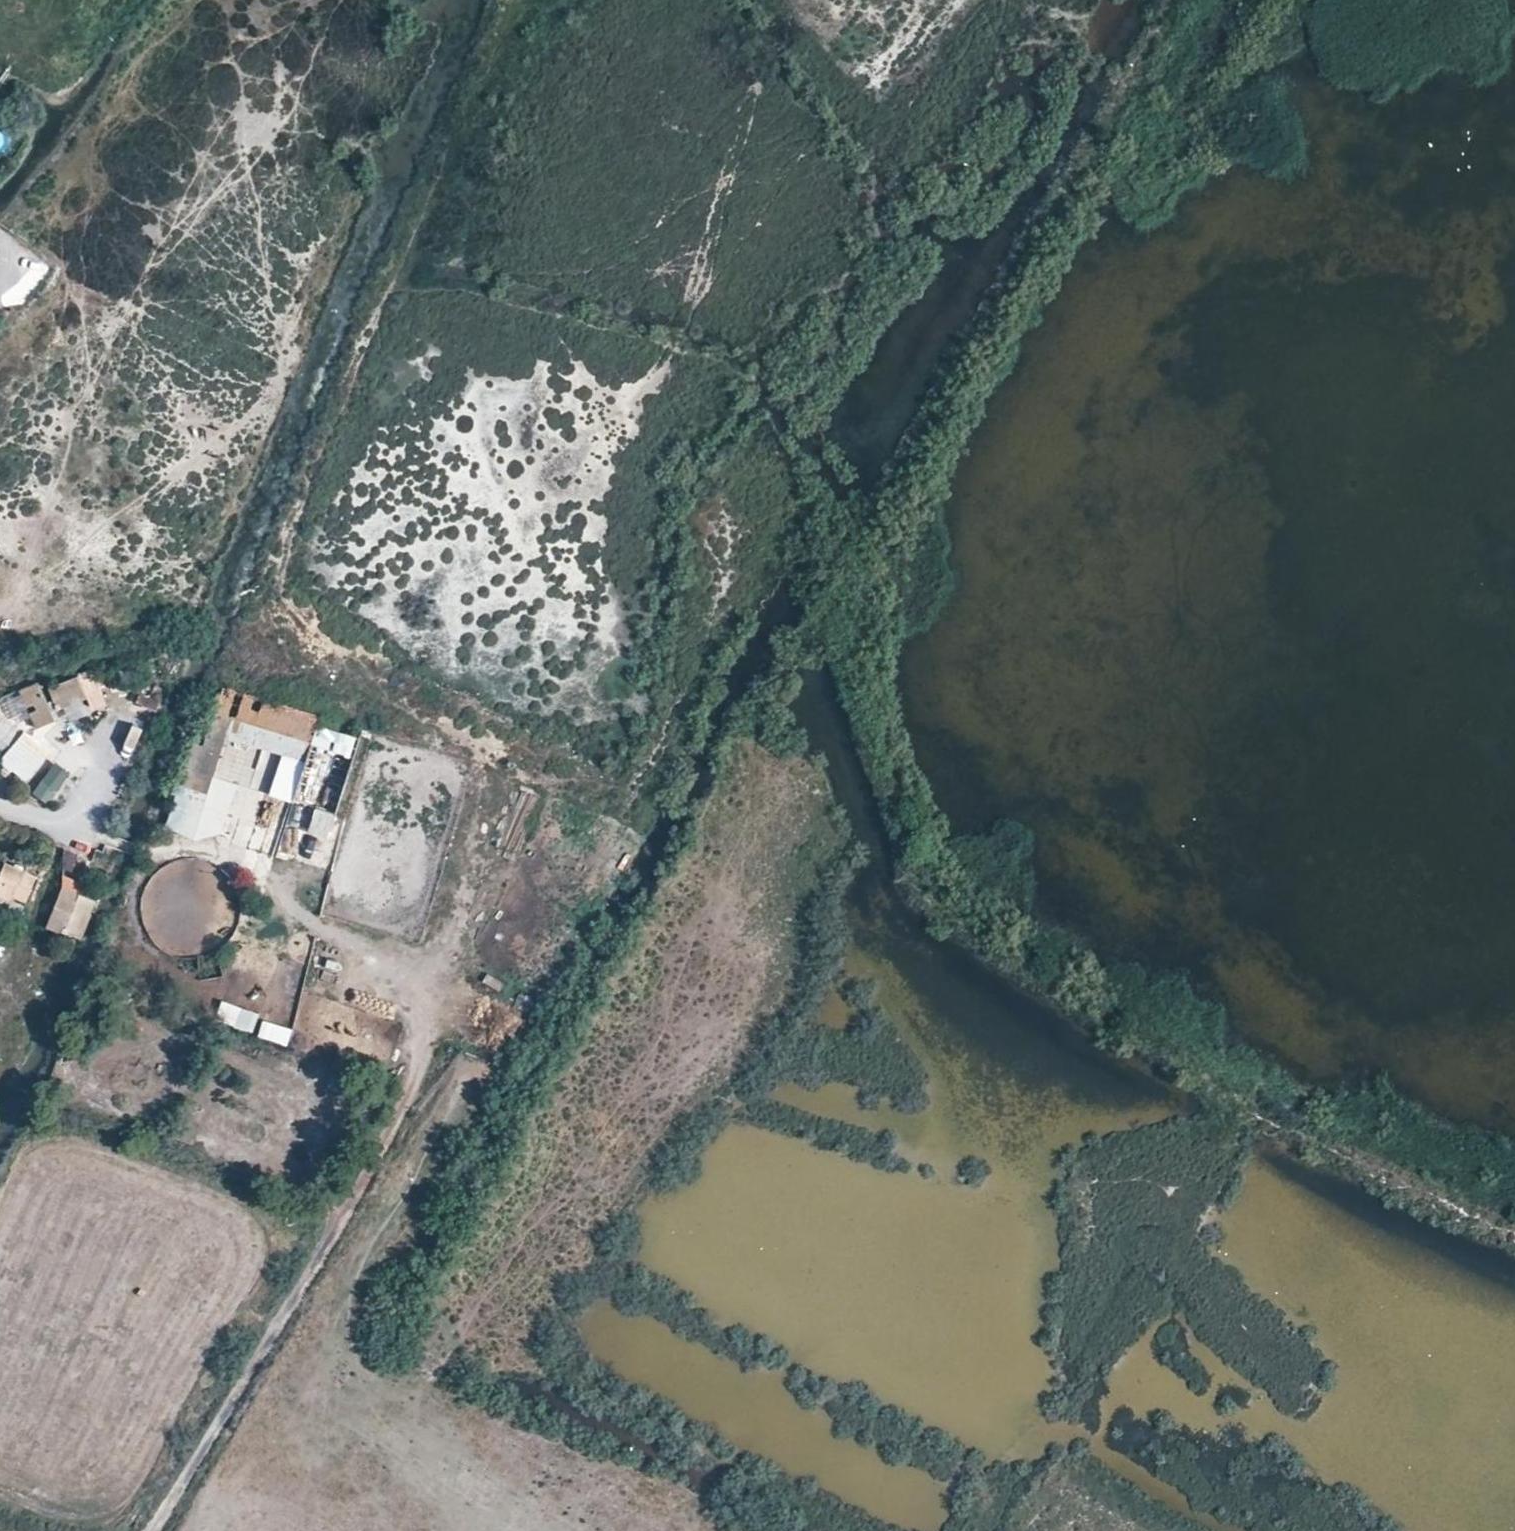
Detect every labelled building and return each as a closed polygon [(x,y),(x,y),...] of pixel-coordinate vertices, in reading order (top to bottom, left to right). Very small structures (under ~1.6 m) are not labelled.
[(87,700),(81,685),(75,686),(70,678),(48,685),(51,696),(46,698),(53,714),(87,700)] [(164,698),(168,690),(147,682),(143,691),(164,698)] [(208,686),(172,832),(221,844),(236,783),(250,787),(259,751),(303,762),(307,745),(352,757),(357,737),(318,727),(322,714),(208,686)] [(156,710),(159,700),(141,692),(135,703),(156,710)] [(0,716),(0,757),(0,761),(12,771),(34,744),(0,716)] [(275,790),(278,754),(258,752),(254,788),(275,790)] [(355,755),(341,794),(363,801),(376,761),(355,755)] [(302,857),(327,865),(342,816),(317,809),(302,857)] [(60,875),(84,881),(90,857),(66,851),(60,875)] [(39,880),(22,873),(23,870),(4,863),(4,866),(0,864),(0,895),(29,907),(39,880)] [(96,899),(87,896),(51,882),(35,921),(72,934),(82,937),(96,899)] [(310,962),(317,939),(290,931),(283,954),(310,962)]
